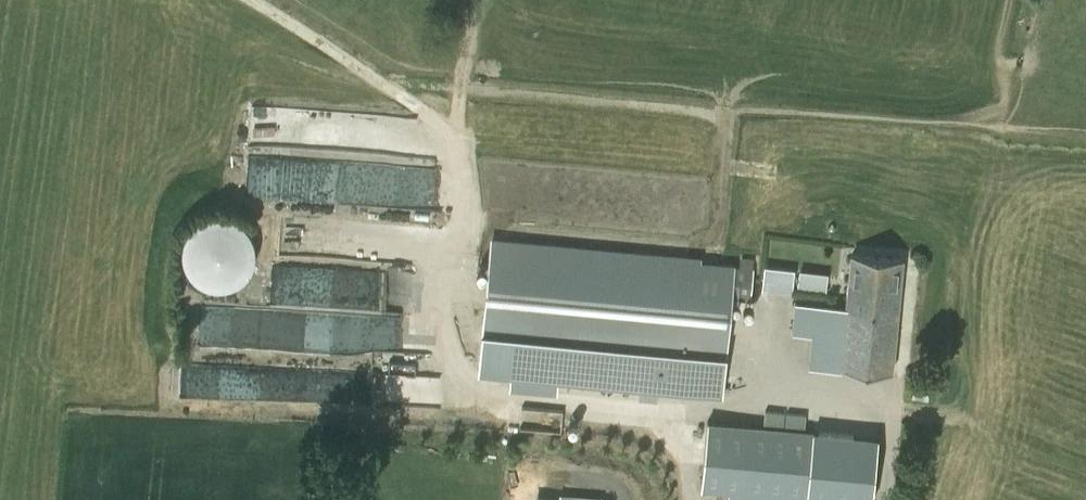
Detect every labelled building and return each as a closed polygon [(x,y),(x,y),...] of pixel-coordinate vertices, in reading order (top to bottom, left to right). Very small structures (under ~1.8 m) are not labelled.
[(211,287),(212,287),(213,288),(215,288),(216,288),(217,288),(218,288),(219,288),(220,288),(221,288),(223,288),(224,288),(225,288),(226,287),(227,287),(228,287),(229,287),(230,286),(231,286),(232,286),(233,285),(234,285),(235,284),(236,284),(238,283),(239,282),(240,281),(241,281),(242,280),(243,279),(244,278),(245,278),(246,277),(246,276),(247,275),(248,274),(249,273),(250,272),(250,271),(251,270),(252,269),(252,268),(253,267),(253,266),(253,265),(254,264),(254,263),(255,261),(255,260),(255,259),(255,258),(256,257),(256,256),(256,255),(256,254),(256,253),(256,251),(256,250),(256,249),(256,248),(256,247),(256,246),(255,245),(255,244),(255,242),(255,241),(254,240),(254,239),(254,238),(253,237),(253,236),(252,235),(252,234),(251,233),(251,232),(250,231),(249,230),(249,229),(248,228),(247,228),(247,227),(246,226),(245,225),(244,225),(244,224),(243,223),(242,222),(241,222),(240,221),(239,220),(238,220),(237,219),(236,219),(235,218),(234,218),(233,217),(232,217),(231,216),(230,216),(229,216),(228,216),(227,215),(225,215),(224,215),(223,215),(222,215),(221,215),(220,215),(219,215),(218,215),(216,215),(215,215),(214,215),(213,215),(212,215),(211,216),(210,216),(209,216),(208,216),(207,217),(205,217),(204,218),(203,218),(202,219),(201,219),(200,220),(199,220),(199,221),(198,222),(197,222),(196,223),(195,224),(194,224),(193,225),(193,226),(192,227),(191,228),(190,229),(190,230),(189,230),(188,231),(188,232),(187,233),(187,234),(186,235),(186,236),(185,237),(185,238),(184,239),(184,241),(184,242),(183,243),(183,244),(183,245),(183,246),(183,247),(183,248),(183,249),(182,251),(182,252),(183,254),(183,255),(183,256),(183,257),(183,258),(183,259),(184,260),(184,261),(184,262),(185,263),(185,265),(185,266),(186,267),(186,268),(187,269),(187,270),(188,271),(189,272),(190,273),(191,274),(191,275),(192,276),(193,277),(194,278),(195,279),(196,280),(197,281),(198,281),(199,282),(200,282),(201,283),(202,284),(203,284),(204,285),(205,285),(206,285),(207,286),(208,286),(209,287),(210,287),(211,287)] [(754,270),(736,268),(736,267),(703,264),(704,259),(491,239),(479,366),(725,390),(733,299),(751,301),(754,270)] [(810,364),(892,370),(903,259),(851,255),(846,306),(816,304),(810,364)] [(803,292),(832,293),(833,270),(804,269),(803,292)] [(392,350),(392,369),(334,368),(334,399),(440,400),(441,351),(392,350)] [(708,420),(702,486),(807,497),(813,431),(708,420)] [(807,497),(841,499),(872,499),(879,433),(814,426),(813,431),(807,497)]
